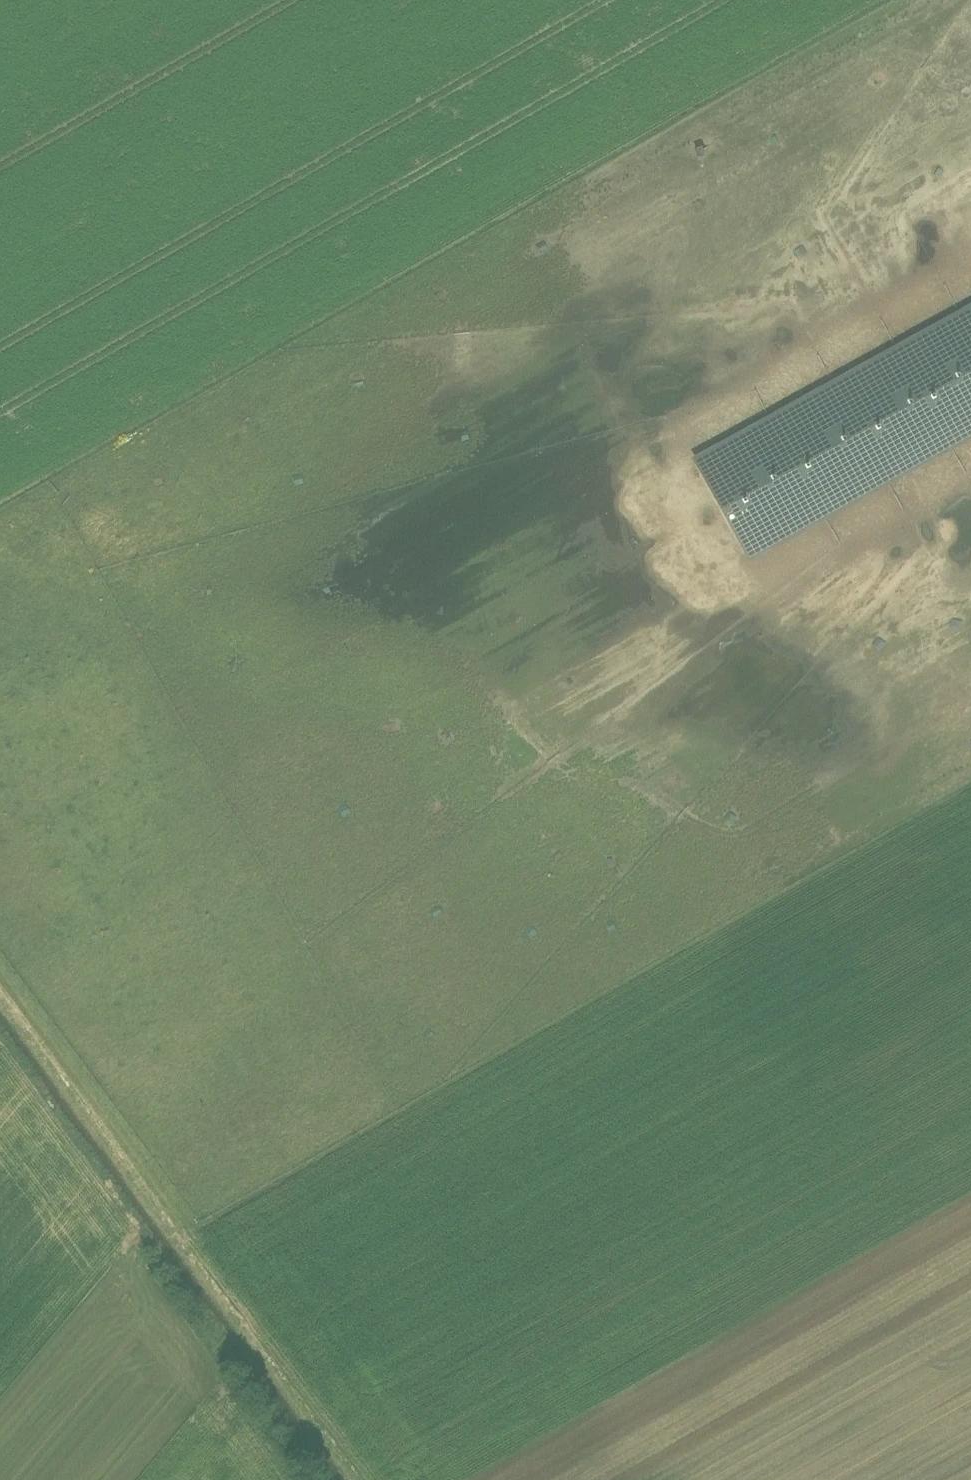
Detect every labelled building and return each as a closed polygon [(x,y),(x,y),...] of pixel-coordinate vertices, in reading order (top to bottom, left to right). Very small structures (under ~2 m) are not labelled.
[(702,456),(760,560),(970,443),(970,308),(702,456)]
